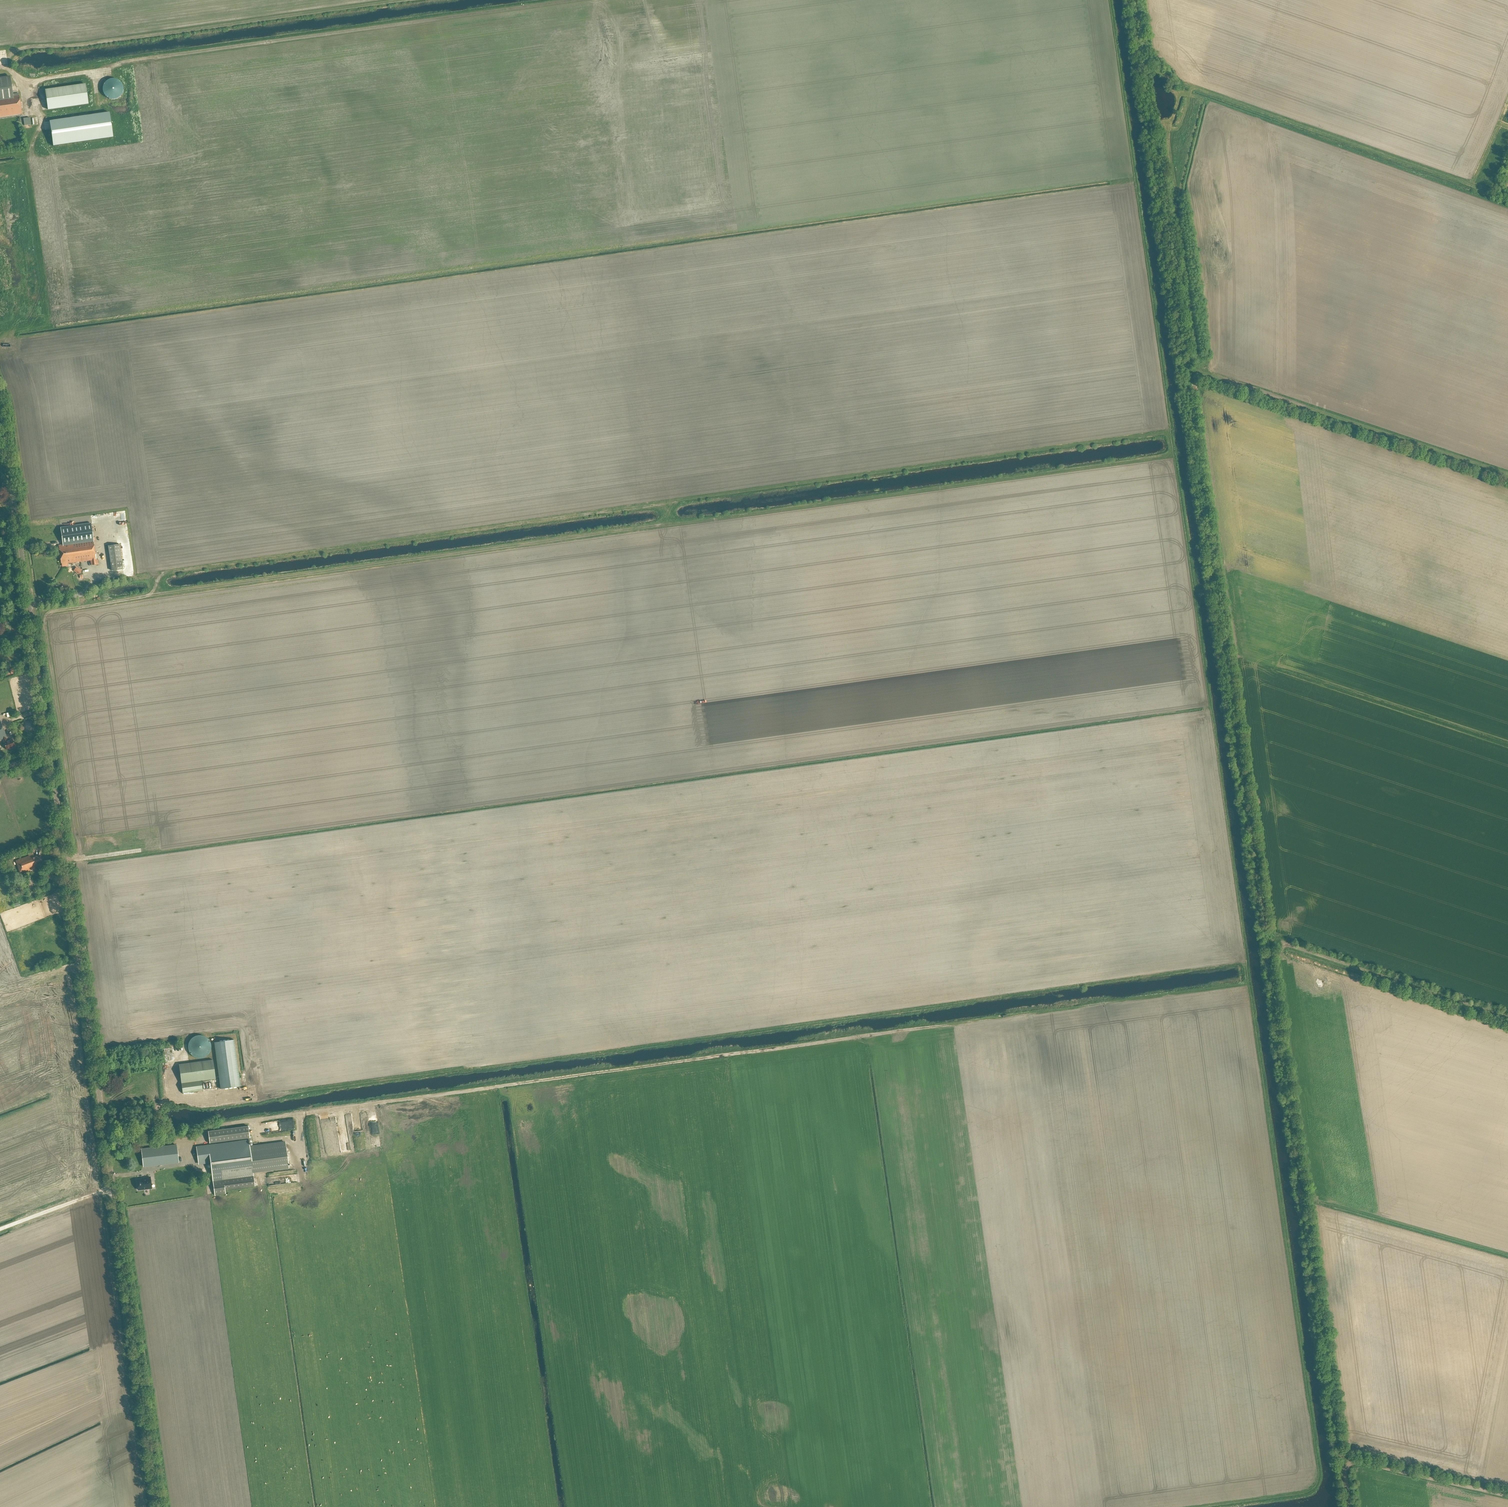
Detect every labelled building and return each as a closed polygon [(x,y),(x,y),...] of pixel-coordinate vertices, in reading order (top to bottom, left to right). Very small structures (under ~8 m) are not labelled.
[(12,97),(9,75),(0,76),(0,99),(12,97)] [(117,80),(115,79),(112,79),(109,80),(107,81),(105,83),(104,85),(103,88),(103,90),(103,93),(104,95),(106,97),(108,99),(111,100),(114,100),(116,99),(119,98),(121,96),(122,94),(123,91),(123,88),(123,86),(121,83),(119,81),(117,80)] [(48,111),(88,105),(85,85),(45,91),(48,111)] [(22,114),(19,96),(12,97),(0,99),(0,117),(22,114)] [(49,122),(53,147),(113,138),(109,113),(49,122)] [(63,545),(59,546),(61,564),(67,563),(67,564),(92,561),(93,566),(97,565),(91,523),(61,528),(63,545)] [(120,544),(108,546),(112,571),(123,570),(122,560),(120,544)] [(78,566),(74,570),(79,574),(83,571),(78,566)] [(0,721),(0,740),(3,739),(4,743),(6,750),(15,747),(12,740),(7,742),(6,738),(7,738),(0,721)] [(37,865),(42,864),(39,856),(34,858),(33,854),(15,861),(20,874),(35,869),(34,868),(38,867),(37,865)] [(48,873),(45,875),(43,875),(44,880),(47,879),(50,878),(51,880),(54,879),(51,872),(48,873)] [(202,1037),(200,1037),(198,1037),(196,1037),(195,1038),(193,1039),(192,1040),(191,1042),(190,1043),(189,1045),(189,1047),(189,1049),(190,1051),(190,1052),(191,1054),(193,1055),(194,1056),(196,1057),(198,1058),(200,1058),(201,1058),(203,1057),(205,1057),(206,1056),(208,1054),(209,1053),(210,1051),(210,1049),(210,1047),(210,1046),(210,1044),(209,1042),(208,1041),(207,1039),(205,1038),(204,1037),(202,1037)] [(234,1039),(214,1042),(220,1089),(241,1086),(234,1039)] [(172,1048),(164,1049),(165,1061),(174,1060),(172,1048)] [(181,1083),(182,1094),(203,1091),(201,1081),(215,1079),(213,1060),(179,1064),(181,1083)] [(285,1129),(295,1128),(294,1119),(284,1119),(284,1125),(285,1125),(285,1129)] [(209,1143),(250,1138),(249,1127),(208,1132),(209,1143)] [(250,1139),(196,1146),(199,1164),(211,1162),(213,1182),(215,1196),(225,1195),(225,1191),(255,1187),(253,1171),(289,1166),(285,1142),(251,1147),(250,1139)] [(176,1145),(141,1149),(143,1167),(151,1166),(155,1165),(178,1163),(176,1145)] [(270,1177),(270,1185),(302,1182),(301,1174),(270,1177)] [(138,1191),(152,1189),(150,1177),(143,1178),(143,1179),(141,1179),(137,1180),(138,1191)]
